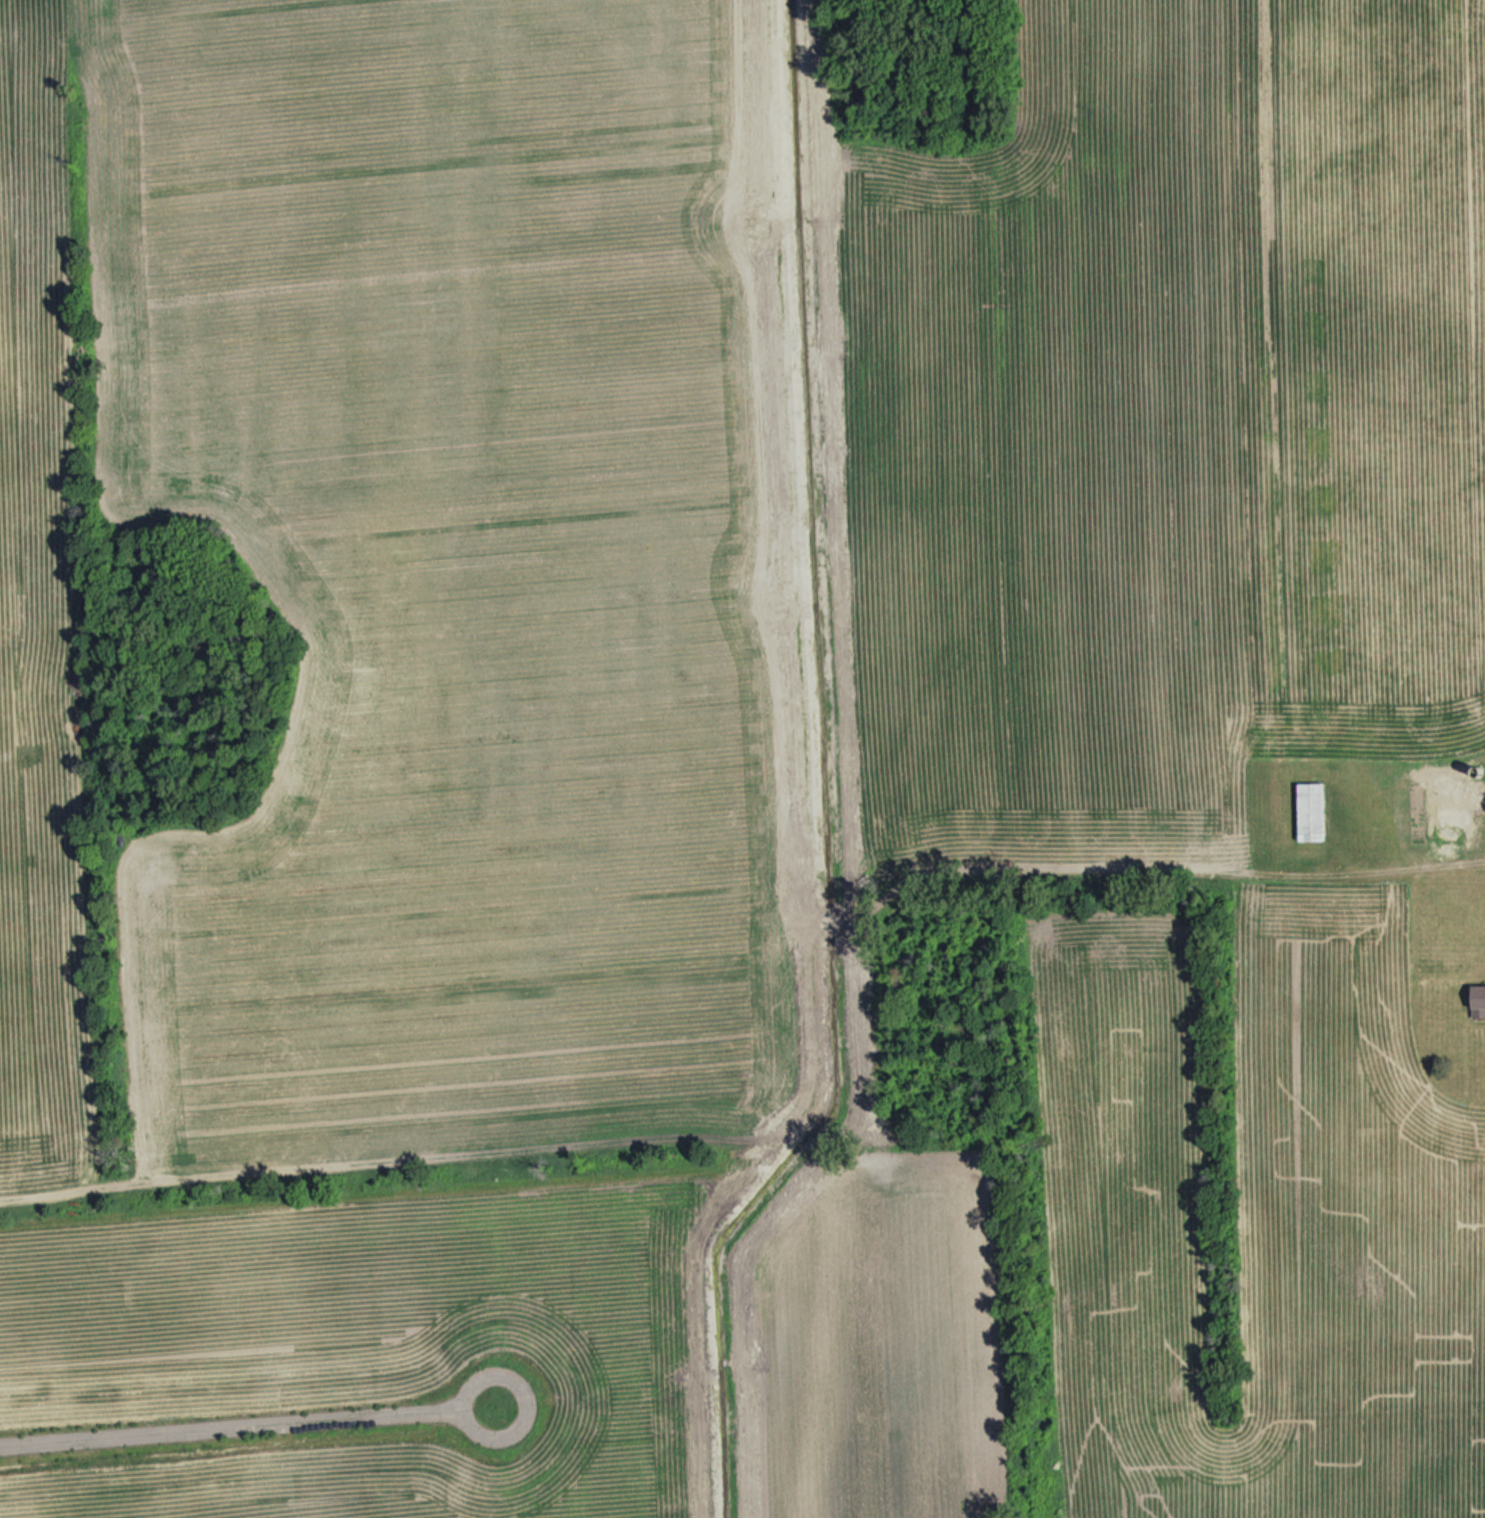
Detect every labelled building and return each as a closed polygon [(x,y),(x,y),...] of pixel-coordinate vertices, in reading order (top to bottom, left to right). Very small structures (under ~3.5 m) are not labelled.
[(1325,840),(1325,782),(1299,782),(1299,840),(1325,840)] [(1484,1017),(1484,985),(1473,985),(1473,1017),(1484,1017)]
